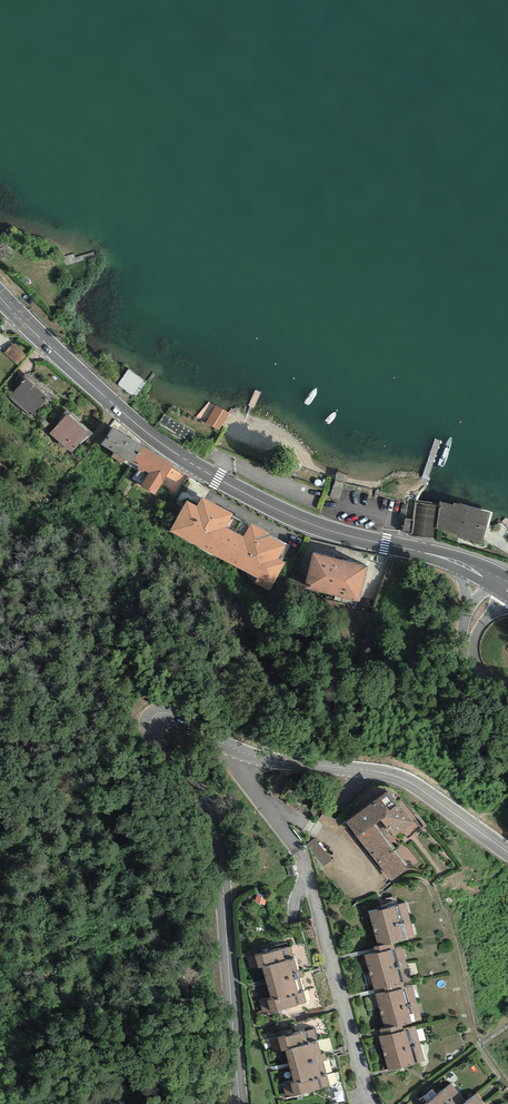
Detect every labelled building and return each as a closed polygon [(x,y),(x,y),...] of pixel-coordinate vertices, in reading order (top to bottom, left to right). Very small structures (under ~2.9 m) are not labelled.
[(14,343),(4,352),(16,364),(26,355),(14,343)] [(26,376),(7,398),(32,420),(51,399),(26,376)] [(47,435),(72,460),(94,437),(69,413),(47,435)] [(113,431),(102,449),(131,467),(143,450),(113,431)] [(143,450),(131,467),(147,477),(138,490),(154,499),(173,469),(143,450)] [(295,548),(192,498),(173,536),(277,586),(295,548)] [(442,508),(415,504),(413,522),(404,521),(403,535),(436,539),(437,532),(482,544),(494,514),(445,503),(442,508)] [(369,571),(319,557),(309,592),(359,606),(369,571)] [(426,829),(390,786),(348,820),(396,879),(417,862),(404,846),(426,829)] [(325,862),(331,857),(321,844),(320,845),(314,838),(309,842),(325,862)] [(409,908),(374,917),(383,952),(364,956),(383,1029),(371,1032),(383,1077),(424,1066),(414,1026),(424,1024),(404,944),(417,940),(409,908)] [(300,951),(256,959),(267,1014),(310,1006),(300,951)] [(317,1028),(272,1037),(282,1094),(327,1086),(317,1028)] [(460,1088),(442,1103),(474,1103),(460,1088)]
